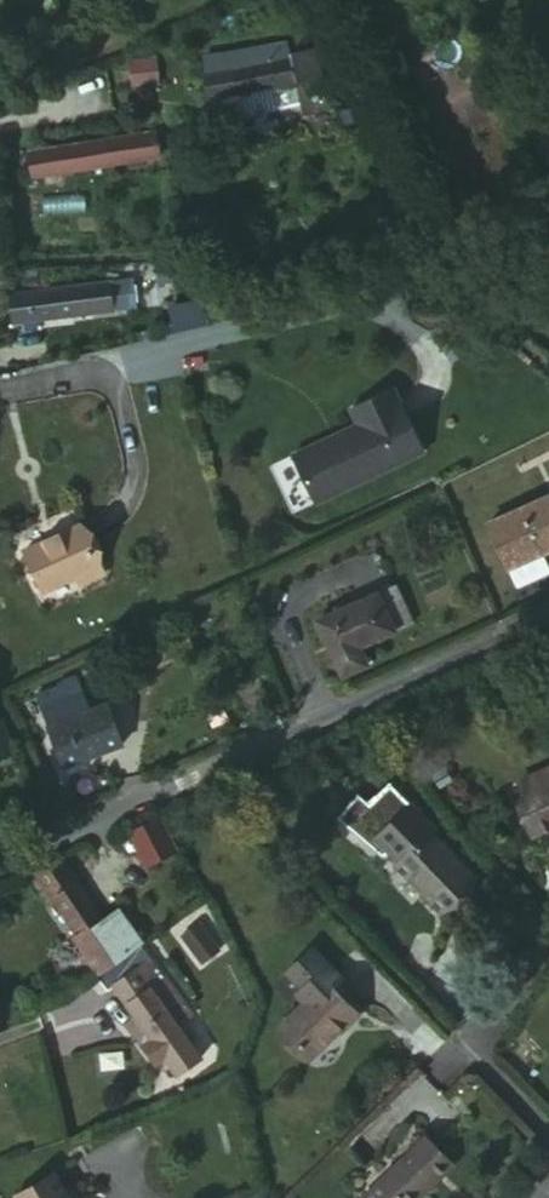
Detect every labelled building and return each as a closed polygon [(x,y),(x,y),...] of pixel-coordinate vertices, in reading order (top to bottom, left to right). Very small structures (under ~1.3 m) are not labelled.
[(229,77),(291,65),(289,47),(227,60),(229,77)] [(131,58),(132,86),(159,85),(158,57),(131,58)] [(207,82),(212,105),(327,80),(322,59),(291,65),(229,77),(207,82)] [(153,136),(32,157),(35,180),(157,158),(153,136)] [(180,267),(157,268),(159,287),(181,286),(180,267)] [(107,284),(109,310),(125,307),(121,282),(107,284)] [(15,324),(109,310),(107,284),(11,297),(15,324)] [(172,327),(206,326),(206,304),(172,305),(172,327)] [(358,414),(293,445),(316,493),(423,441),(393,378),(350,399),(358,414)] [(548,551),(548,504),(545,494),(482,522),(505,570),(514,589),(547,575),(538,555),(548,551)] [(72,581),(97,568),(76,527),(17,556),(39,598),(72,581)] [(100,577),(97,568),(72,581),(75,589),(100,577)] [(393,587),(375,595),(391,633),(409,625),(393,587)] [(329,660),(356,649),(391,633),(375,595),(313,620),(329,660)] [(365,671),(356,649),(329,660),(339,683),(365,671)] [(37,705),(59,768),(119,744),(107,712),(85,720),(74,689),(37,705)] [(13,754),(0,720),(0,758),(13,754)] [(514,783),(506,786),(525,829),(548,819),(548,755),(524,764),(528,777),(514,783)] [(393,856),(391,858),(438,905),(471,872),(426,826),(431,821),(391,777),(353,811),(393,856)] [(154,818),(124,833),(140,865),(170,851),(154,818)] [(31,867),(35,873),(59,859),(55,852),(31,867)] [(95,916),(59,859),(35,873),(72,931),(95,916)] [(74,933),(71,934),(93,969),(133,943),(112,908),(96,919),(95,916),(72,931),(74,933)] [(176,932),(196,958),(213,945),(193,919),(176,932)] [(300,997),(275,1022),(307,1055),(355,1009),(323,974),(332,966),(302,935),(278,960),(299,981),(291,988),(300,997)] [(189,1013),(137,945),(136,946),(121,955),(100,966),(109,981),(148,1037),(162,1057),(174,1076),(198,1059),(175,1023),(189,1013)] [(96,968),(93,971),(103,985),(109,981),(100,966),(96,968)] [(148,1037),(139,1043),(152,1064),(162,1057),(148,1037)] [(431,1134),(384,1177),(406,1197),(427,1197),(445,1179),(440,1173),(454,1156),(431,1134)] [(14,1189),(19,1197),(70,1197),(52,1167),(14,1189)] [(384,1177),(372,1195),(372,1197),(406,1197),(384,1177)]
